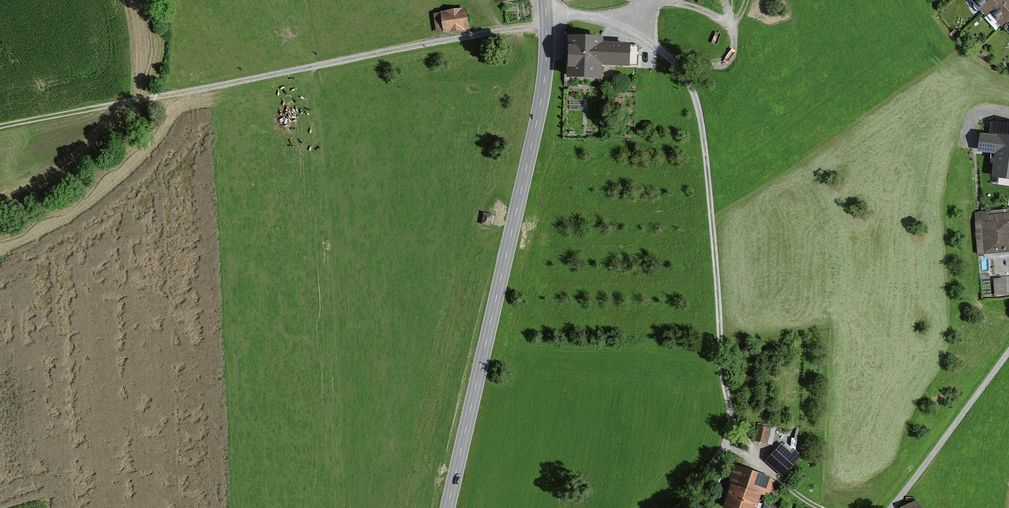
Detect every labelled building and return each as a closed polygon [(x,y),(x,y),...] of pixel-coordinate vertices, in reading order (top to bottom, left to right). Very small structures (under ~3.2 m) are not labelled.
[(1000,0),(972,0),(986,16),(989,13),(997,6),(995,4),(1000,0)] [(1006,24),(1008,22),(1008,0),(1000,0),(995,4),(997,6),(989,13),(1003,27),(1006,24)] [(467,10),(434,16),(438,36),(470,30),(467,10)] [(602,40),(572,40),(573,79),(603,78),(603,64),(631,64),(631,43),(602,44),(602,40)] [(994,126),(993,138),(985,137),(984,148),(1000,150),(997,177),(1008,178),(1008,128),(994,126)] [(981,216),(984,254),(1008,252),(1008,218),(1008,214),(981,216)] [(1005,280),(996,281),(997,295),(1007,294),(1005,280)] [(758,424),(756,441),(762,442),(764,425),(758,424)] [(770,444),(775,428),(766,425),(761,442),(770,444)] [(796,461),(781,447),(767,463),(782,476),(796,461)] [(736,469),(731,484),(736,485),(728,507),(730,507),(756,507),(761,494),(767,496),(773,481),(736,469)]
